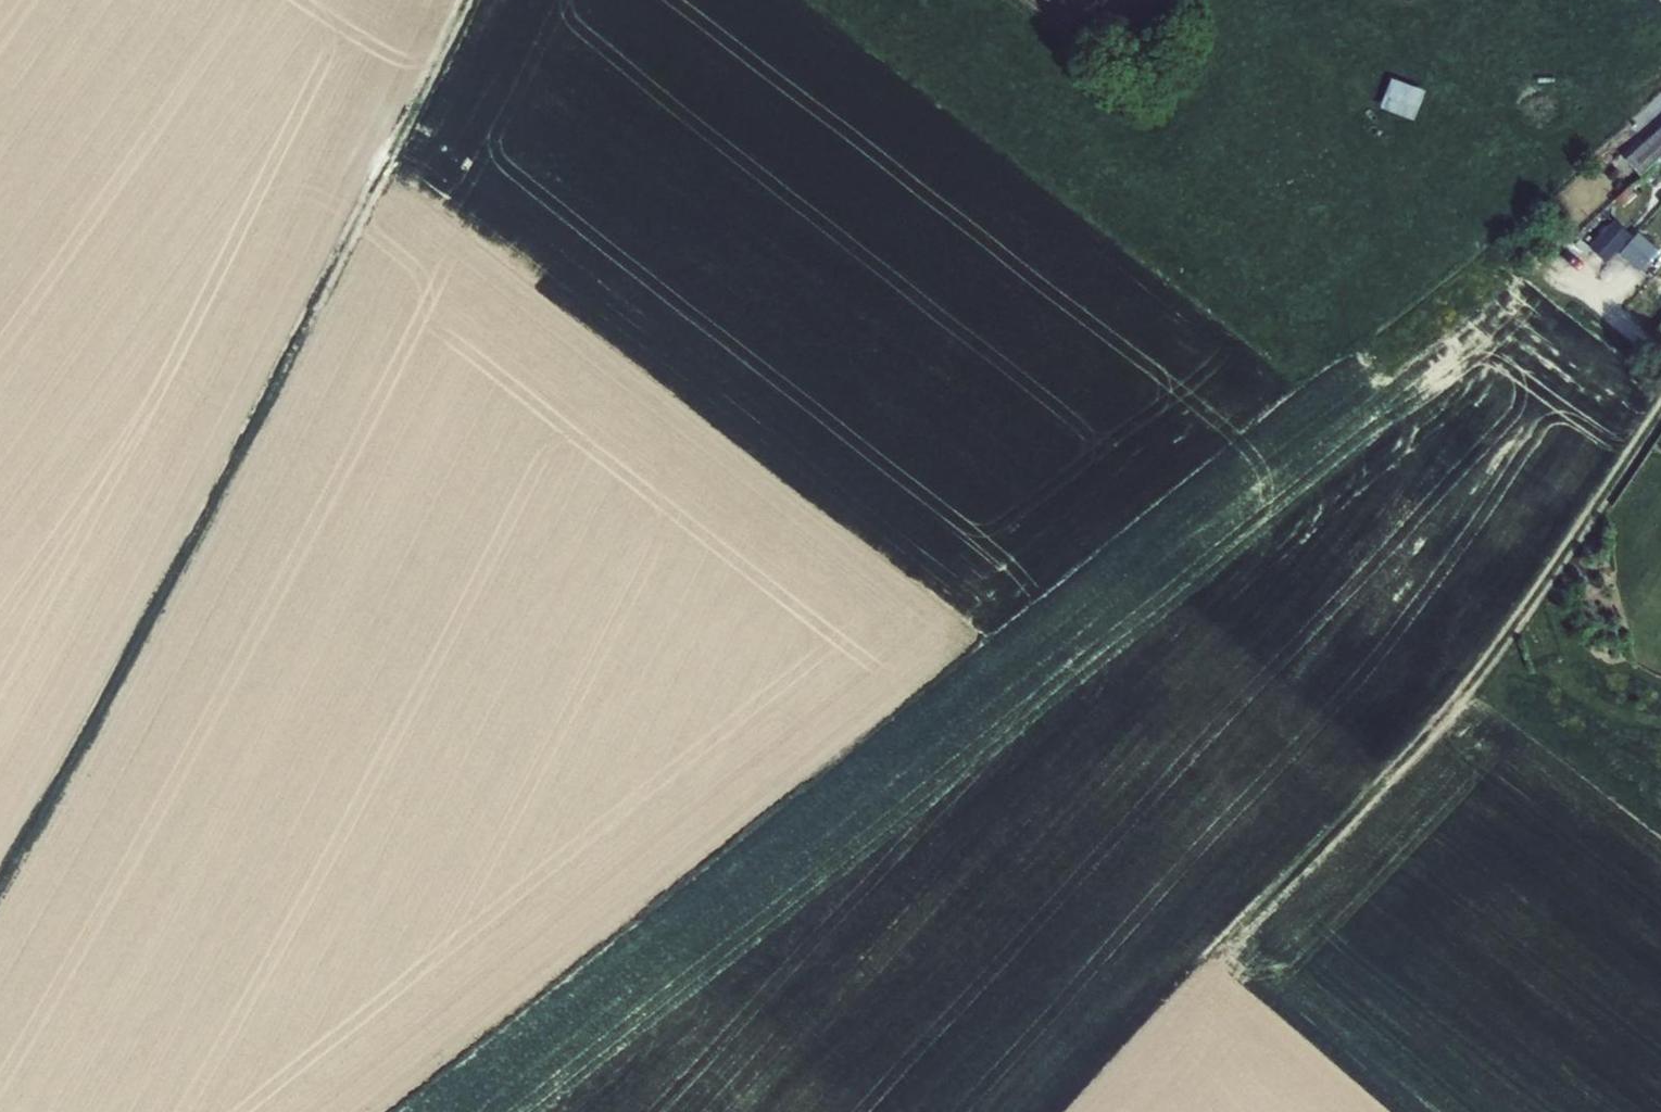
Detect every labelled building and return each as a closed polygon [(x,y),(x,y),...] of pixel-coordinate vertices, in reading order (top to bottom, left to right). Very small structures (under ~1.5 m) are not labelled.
[(1391,79),(1380,108),(1412,120),(1424,92),(1391,79)] [(1625,160),(1640,176),(1660,157),(1660,128),(1625,160)] [(1614,220),(1589,246),(1607,263),(1618,251),(1639,271),(1656,252),(1639,236),(1636,240),(1614,220)]
